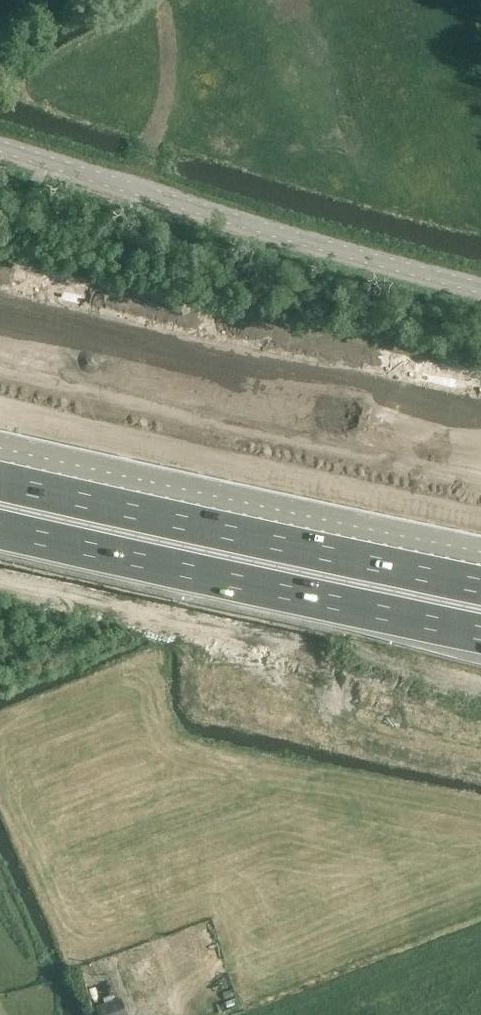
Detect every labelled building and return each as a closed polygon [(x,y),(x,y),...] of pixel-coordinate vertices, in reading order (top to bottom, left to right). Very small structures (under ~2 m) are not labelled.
[(96,1008),(98,1014),(125,1014),(127,1014),(122,999),(96,1008)]
